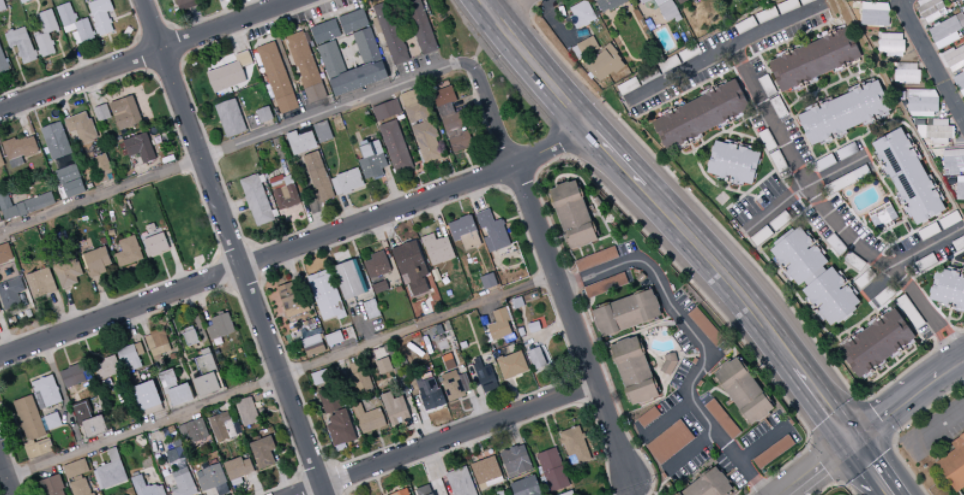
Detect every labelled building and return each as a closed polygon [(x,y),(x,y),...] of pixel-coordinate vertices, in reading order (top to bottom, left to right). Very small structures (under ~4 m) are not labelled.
[(88,3),(97,0),(111,0),(114,9),(113,9),(114,11),(113,12),(110,13),(109,11),(107,12),(110,19),(111,19),(112,21),(113,23),(112,23),(111,24),(114,31),(108,33),(100,36),(99,32),(98,32),(97,32),(95,28),(97,27),(93,17),(88,3)] [(181,12),(176,0),(197,0),(199,5),(181,12)] [(420,0),(402,0),(423,55),(438,50),(420,0)] [(567,9),(577,29),(596,20),(586,0),(567,9)] [(628,2),(627,0),(595,0),(601,14),(628,2)] [(665,23),(679,16),(671,0),(654,0),(665,23)] [(796,0),(789,0),(776,5),(780,15),(799,7),(796,0)] [(915,1),(925,25),(947,15),(941,0),(917,0),(915,1)] [(393,66),(408,61),(390,1),(372,6),(376,18),(372,19),(376,34),(382,33),(393,66)] [(79,21),(76,13),(74,14),(70,2),(56,7),(57,8),(64,27),(74,23),(79,21)] [(890,4),(862,2),(861,26),(889,27),(890,4)] [(52,8),(60,29),(59,29),(60,31),(58,32),(57,32),(56,30),(49,33),(52,40),(53,40),(54,42),(55,44),(53,45),(56,52),(42,58),(41,55),(39,55),(38,51),(40,50),(33,33),(39,31),(40,35),(43,34),(41,29),(38,22),(39,21),(40,21),(38,14),(52,8)] [(339,16),(342,34),(368,28),(364,10),(339,16)] [(962,13),(927,29),(937,50),(960,40),(956,31),(963,27),(963,17),(962,13)] [(743,30),(754,24),(751,17),(740,22),(743,30)] [(74,23),(79,21),(88,18),(93,31),(95,31),(96,34),(94,35),(96,38),(82,43),(77,29),(74,23)] [(340,38),(336,20),(310,26),(314,44),(340,38)] [(74,23),(64,27),(63,27),(66,33),(72,31),(77,29),(74,23)] [(25,26),(34,50),(36,49),(38,56),(37,56),(38,59),(24,64),(21,57),(14,60),(4,34),(8,33),(7,31),(10,30),(13,28),(14,30),(25,26)] [(379,54),(370,28),(353,34),(362,60),(379,54)] [(781,93),(841,68),(838,61),(846,58),(848,63),(857,59),(845,29),(767,61),(781,93)] [(307,104),(325,98),(304,31),(286,37),(307,104)] [(903,56),(904,34),(879,33),(879,55),(903,56)] [(278,115),(297,109),(276,41),(257,47),(278,115)] [(345,72),(335,41),(317,47),(333,97),(387,80),(381,61),(345,72)] [(963,67),(963,44),(941,54),(950,73),(963,67)] [(625,66),(612,45),(584,62),(597,83),(625,66)] [(236,61),(206,73),(214,94),(247,82),(242,68),(253,64),(248,50),(234,55),(236,61)] [(919,83),(919,64),(895,63),(895,83),(919,83)] [(960,96),(963,95),(963,71),(952,76),(960,96)] [(652,119),(666,150),(750,112),(736,81),(652,119)] [(798,115),(809,145),(891,113),(878,81),(818,105),(818,107),(798,115)] [(450,153),(474,147),(470,130),(464,131),(459,112),(457,112),(451,87),(434,91),(450,153)] [(421,164),(439,160),(421,89),(403,93),(421,164)] [(909,116),(920,116),(920,113),(937,113),(937,90),(909,90),(909,116)] [(138,124),(134,113),(138,111),(132,95),(109,104),(119,131),(138,124)] [(246,132),(236,99),(215,105),(225,138),(246,132)] [(375,122),(401,114),(397,100),(371,108),(375,122)] [(93,108),(98,122),(110,118),(106,104),(93,108)] [(256,111),(260,124),(272,120),(268,107),(256,111)] [(76,132),(80,146),(97,140),(88,112),(64,119),(68,134),(76,132)] [(950,120),(925,119),(924,139),(932,139),(932,144),(949,145),(950,120)] [(319,144),(333,139),(327,120),(312,125),(319,144)] [(412,168),(397,120),(379,126),(394,173),(412,168)] [(42,127),(49,160),(70,155),(63,122),(42,127)] [(913,227),(947,211),(936,189),(933,191),(913,150),(911,151),(900,129),(872,142),(913,227)] [(286,134),(293,156),(317,148),(312,132),(298,136),(296,131),(286,134)] [(123,141),(128,157),(139,153),(143,164),(156,159),(146,132),(123,141)] [(35,154),(28,134),(2,143),(11,169),(24,164),(22,159),(35,154)] [(360,146),(364,159),(359,161),(365,181),(383,176),(381,169),(387,167),(379,141),(360,146)] [(707,175),(753,185),(760,151),(714,142),(707,175)] [(857,152),(853,144),(836,151),(839,160),(857,152)] [(944,174),(963,174),(963,150),(943,150),(944,174)] [(303,156),(319,203),(335,198),(318,151),(303,156)] [(91,158),(99,184),(112,180),(105,154),(91,158)] [(56,170),(64,198),(85,192),(76,164),(56,170)] [(833,192),(869,176),(865,167),(828,183),(833,192)] [(330,177),(336,197),(365,189),(359,169),(330,177)] [(240,180),(255,227),(279,220),(276,210),(270,211),(258,174),(240,180)] [(569,251),(598,241),(577,180),(549,189),(569,251)] [(12,205),(7,191),(0,194),(0,209),(4,222),(56,205),(51,192),(12,205)] [(897,217),(889,202),(867,214),(875,229),(897,217)] [(475,215),(481,230),(490,253),(511,245),(501,219),(494,222),(489,209),(475,215)] [(454,242),(461,240),(465,251),(482,245),(471,215),(447,223),(454,242)] [(770,249),(785,270),(798,289),(801,287),(817,310),(830,328),(861,305),(846,284),(845,285),(830,264),(829,265),(814,244),(813,245),(800,227),(770,249)] [(142,240),(149,259),(173,250),(166,231),(142,240)] [(436,240),(433,234),(422,238),(431,266),(455,258),(448,237),(436,240)] [(143,260),(136,236),(118,241),(122,252),(114,254),(118,268),(143,260)] [(429,276),(416,240),(391,249),(401,276),(407,274),(410,283),(407,284),(412,297),(429,291),(424,277),(429,276)] [(14,260),(8,243),(0,246),(0,265),(14,260)] [(106,286),(99,268),(112,263),(105,246),(81,256),(94,291),(106,286)] [(578,273),(618,258),(614,246),(574,261),(578,273)] [(390,273),(384,251),(370,255),(371,260),(364,262),(368,279),(390,273)] [(83,275),(76,257),(53,266),(62,290),(78,283),(76,278),(83,275)] [(344,300),(366,293),(355,260),(333,267),(344,300)] [(32,298),(56,293),(50,268),(26,274),(32,298)] [(937,268),(929,301),(963,309),(963,274),(937,268)] [(322,323),(344,316),(330,269),(308,276),(322,323)] [(484,291),(497,286),(492,273),(480,278),(484,291)] [(583,285),(586,298),(627,287),(624,275),(583,285)] [(4,311),(21,305),(18,293),(25,291),(21,278),(0,284),(0,298),(4,311)] [(306,312),(295,281),(275,288),(287,319),(306,312)] [(372,285),(374,294),(388,291),(385,281),(372,285)] [(592,310),(601,338),(662,318),(652,290),(592,310)] [(368,320),(380,316),(375,299),(362,303),(368,320)] [(724,339),(695,307),(686,315),(716,347),(724,339)] [(512,335),(504,308),(492,311),(495,323),(487,325),(491,341),(512,335)] [(857,379),(873,368),(872,368),(916,339),(896,309),(836,347),(857,379)] [(213,325),(205,328),(211,341),(235,331),(227,312),(210,319),(213,325)] [(187,346),(198,342),(193,327),(182,330),(187,346)] [(172,353),(165,328),(144,334),(152,359),(172,353)] [(327,347),(344,342),(340,331),(324,336),(327,347)] [(325,353),(321,335),(302,339),(306,357),(325,353)] [(609,347),(632,406),(660,395),(637,336),(609,347)] [(117,351),(123,368),(132,365),(134,370),(142,367),(138,356),(143,354),(139,343),(117,351)] [(550,365),(544,345),(528,351),(534,370),(550,365)] [(496,360),(504,381),(529,371),(521,351),(496,360)] [(668,376),(677,358),(668,353),(659,371),(668,376)] [(199,397),(221,391),(215,372),(217,371),(212,354),(195,359),(200,377),(194,379),(199,397)] [(93,364),(98,380),(120,372),(115,356),(93,364)] [(750,427),(775,409),(736,356),(712,374),(750,427)] [(392,371),(388,357),(375,362),(379,375),(392,371)] [(454,357),(443,358),(445,370),(455,369),(454,357)] [(349,365),(352,375),(350,375),(357,396),(372,391),(362,361),(349,365)] [(483,368),(481,362),(471,366),(482,394),(499,387),(490,365),(483,368)] [(66,389),(90,381),(84,363),(60,371),(66,389)] [(172,408),(195,400),(188,383),(178,386),(172,369),(160,374),(172,408)] [(311,373),(314,386),(334,381),(331,369),(311,373)] [(440,376),(448,401),(468,394),(460,369),(440,376)] [(423,411),(443,407),(436,374),(416,378),(423,411)] [(31,382),(39,410),(62,403),(54,375),(31,382)] [(161,405),(153,381),(132,388),(140,412),(161,405)] [(317,392),(324,412),(340,407),(333,386),(317,392)] [(410,420),(403,396),(394,399),(392,392),(381,395),(390,427),(410,420)] [(13,401),(25,441),(23,441),(28,460),(53,452),(48,437),(46,437),(33,395),(13,401)] [(234,402),(243,427),(259,422),(250,397),(234,402)] [(704,406),(731,440),(740,432),(713,399),(704,406)] [(85,439),(108,432),(102,414),(93,418),(87,402),(74,406),(85,439)] [(379,408),(364,413),(360,403),(351,406),(361,435),(386,426),(379,408)] [(333,447),(356,440),(347,410),(328,415),(331,425),(327,426),(333,447)] [(216,443),(236,437),(229,412),(208,418),(216,443)] [(44,416),(47,431),(62,427),(58,413),(44,416)] [(180,426),(187,445),(209,437),(202,417),(180,426)] [(694,438),(679,419),(645,447),(660,466),(694,438)] [(558,432),(561,444),(563,444),(569,467),(590,461),(581,427),(558,432)] [(954,450),(936,461),(955,493),(963,487),(963,432),(949,441),(954,450)] [(759,470),(795,445),(787,435),(752,460),(759,470)] [(250,442),(257,470),(275,465),(271,451),(275,451),(272,437),(250,442)] [(508,478),(533,470),(524,444),(499,452),(508,478)] [(99,491),(128,482),(117,447),(106,450),(111,463),(93,469),(99,491)] [(166,452),(169,463),(185,458),(181,447),(166,452)] [(550,494),(570,486),(555,447),(536,455),(550,494)] [(254,473),(249,456),(224,464),(229,481),(254,473)] [(478,487),(502,479),(495,456),(470,464),(478,487)] [(89,472),(84,459),(62,467),(67,480),(89,472)] [(194,473),(202,492),(227,483),(219,463),(194,473)] [(173,494),(194,494),(198,493),(186,467),(171,474),(176,486),(170,489),(173,494)] [(452,494),(475,494),(468,467),(447,472),(452,494)] [(718,468),(676,494),(729,494),(734,492),(718,468)] [(60,475),(40,481),(45,494),(66,494),(60,475)] [(137,494),(166,494),(162,483),(146,489),(142,475),(131,478),(137,494)] [(535,475),(509,484),(513,494),(542,494),(535,475)] [(88,477),(73,481),(77,494),(93,494),(88,477)] [(418,494),(433,494),(430,485),(416,489),(418,494)]
